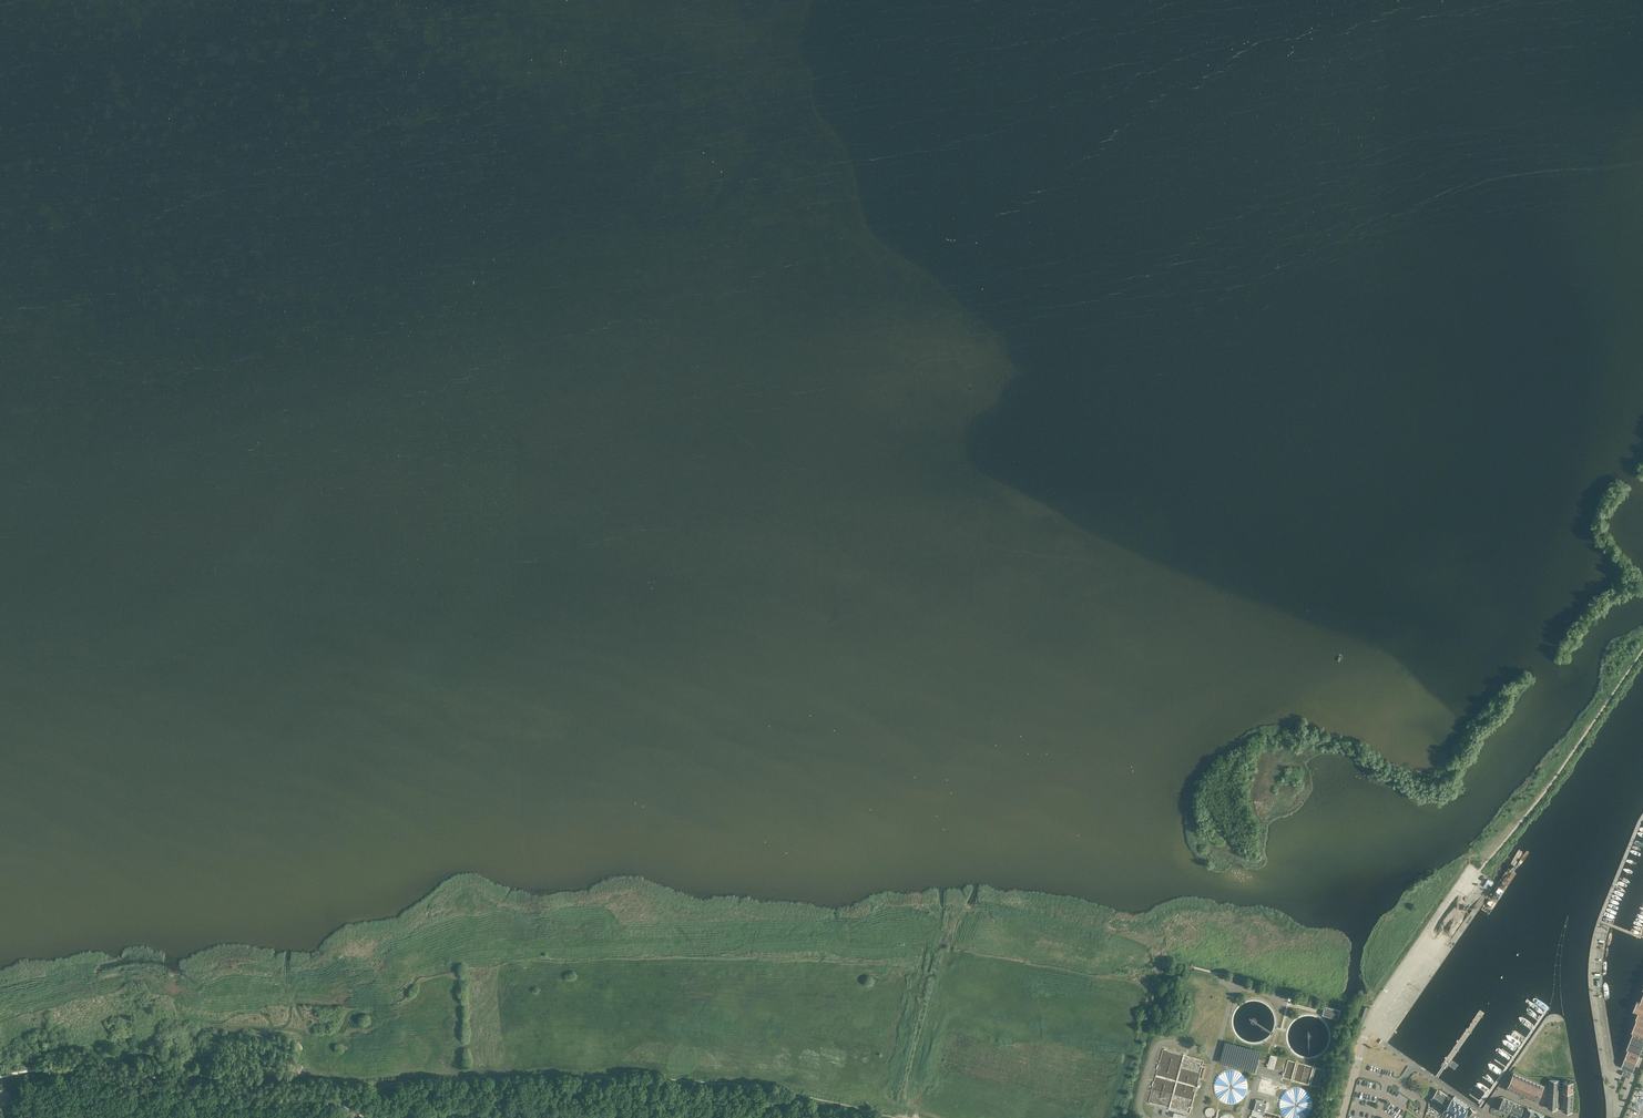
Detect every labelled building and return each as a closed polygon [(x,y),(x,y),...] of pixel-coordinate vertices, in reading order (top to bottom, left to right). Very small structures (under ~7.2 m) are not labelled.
[(1640,1003),(1637,1002),(1633,1010),(1638,1012),(1639,1012),(1642,1014),(1642,1005),(1640,1003)] [(1340,1010),(1324,1006),(1322,1015),(1337,1019),(1340,1010)] [(1635,1025),(1642,1029),(1642,1021),(1637,1019),(1635,1025)] [(1635,1025),(1632,1032),(1633,1033),(1633,1032),(1642,1036),(1642,1029),(1635,1025)] [(1642,1043),(1642,1036),(1633,1032),(1633,1033),(1631,1038),(1642,1043)] [(1642,1046),(1642,1043),(1631,1038),(1629,1043),(1642,1049),(1642,1046)] [(1640,1054),(1642,1049),(1629,1043),(1627,1049),(1628,1050),(1640,1054)] [(1638,1059),(1640,1054),(1628,1050),(1626,1055),(1638,1059)] [(1626,1055),(1624,1060),(1636,1064),(1638,1059),(1626,1055)] [(1271,1056),(1268,1068),(1275,1070),(1278,1058),(1271,1056)] [(1633,1072),(1636,1064),(1624,1060),(1621,1067),(1633,1072)] [(1224,1072),(1221,1074),(1218,1077),(1216,1080),(1215,1084),(1215,1088),(1215,1092),(1217,1096),(1219,1099),(1222,1101),(1225,1103),(1229,1104),(1233,1104),(1237,1104),(1240,1102),(1243,1100),(1246,1097),(1248,1094),(1249,1090),(1249,1087),(1248,1083),(1247,1080),(1245,1077),(1242,1074),(1239,1072),(1235,1071),(1231,1070),(1227,1071),(1224,1072)] [(1544,1086),(1514,1073),(1508,1089),(1537,1101),(1544,1086)] [(1556,1107),(1557,1081),(1559,1081),(1559,1080),(1550,1080),(1548,1108),(1557,1108),(1557,1107),(1556,1107)] [(1572,1111),(1574,1091),(1573,1091),(1574,1081),(1564,1081),(1563,1091),(1566,1091),(1565,1110),(1563,1110),(1563,1111),(1572,1111)] [(1314,1105),(1313,1102),(1312,1098),(1311,1095),(1308,1092),(1306,1091),(1303,1089),(1300,1088),(1296,1088),(1293,1088),(1290,1089),(1287,1091),(1284,1093),(1282,1095),(1281,1098),(1279,1102),(1279,1105),(1279,1108),(1280,1111),(1282,1113),(1284,1117),(1285,1117),(1307,1117),(1308,1117),(1310,1116),(1311,1114),(1312,1111),(1313,1108),(1314,1105)] [(1438,1089),(1431,1098),(1433,1100),(1435,1101),(1434,1102),(1434,1103),(1438,1106),(1439,1105),(1440,1104),(1445,1108),(1452,1099),(1440,1091),(1438,1089)] [(1443,1112),(1451,1117),(1476,1117),(1474,1116),(1475,1114),(1474,1114),(1474,1113),(1469,1109),(1468,1110),(1467,1109),(1468,1108),(1467,1107),(1468,1106),(1454,1096),(1453,1098),(1453,1097),(1452,1099),(1445,1108),(1443,1112)] [(1499,1109),(1506,1113),(1508,1110),(1511,1103),(1511,1102),(1503,1099),(1499,1109)] [(1256,1100),(1253,1110),(1264,1113),(1267,1103),(1256,1100)] [(1508,1110),(1509,1111),(1510,1112),(1519,1116),(1520,1116),(1524,1108),(1513,1103),(1513,1104),(1511,1103),(1508,1110)] [(1215,1112),(1215,1111),(1214,1109),(1213,1109),(1212,1108),(1210,1108),(1209,1108),(1208,1109),(1206,1110),(1206,1111),(1206,1113),(1207,1115),(1208,1116),(1210,1117),(1212,1117),(1213,1116),(1214,1115),(1214,1114),(1215,1112)] [(1536,1112),(1528,1108),(1523,1117),(1543,1117),(1544,1115),(1536,1112)]
